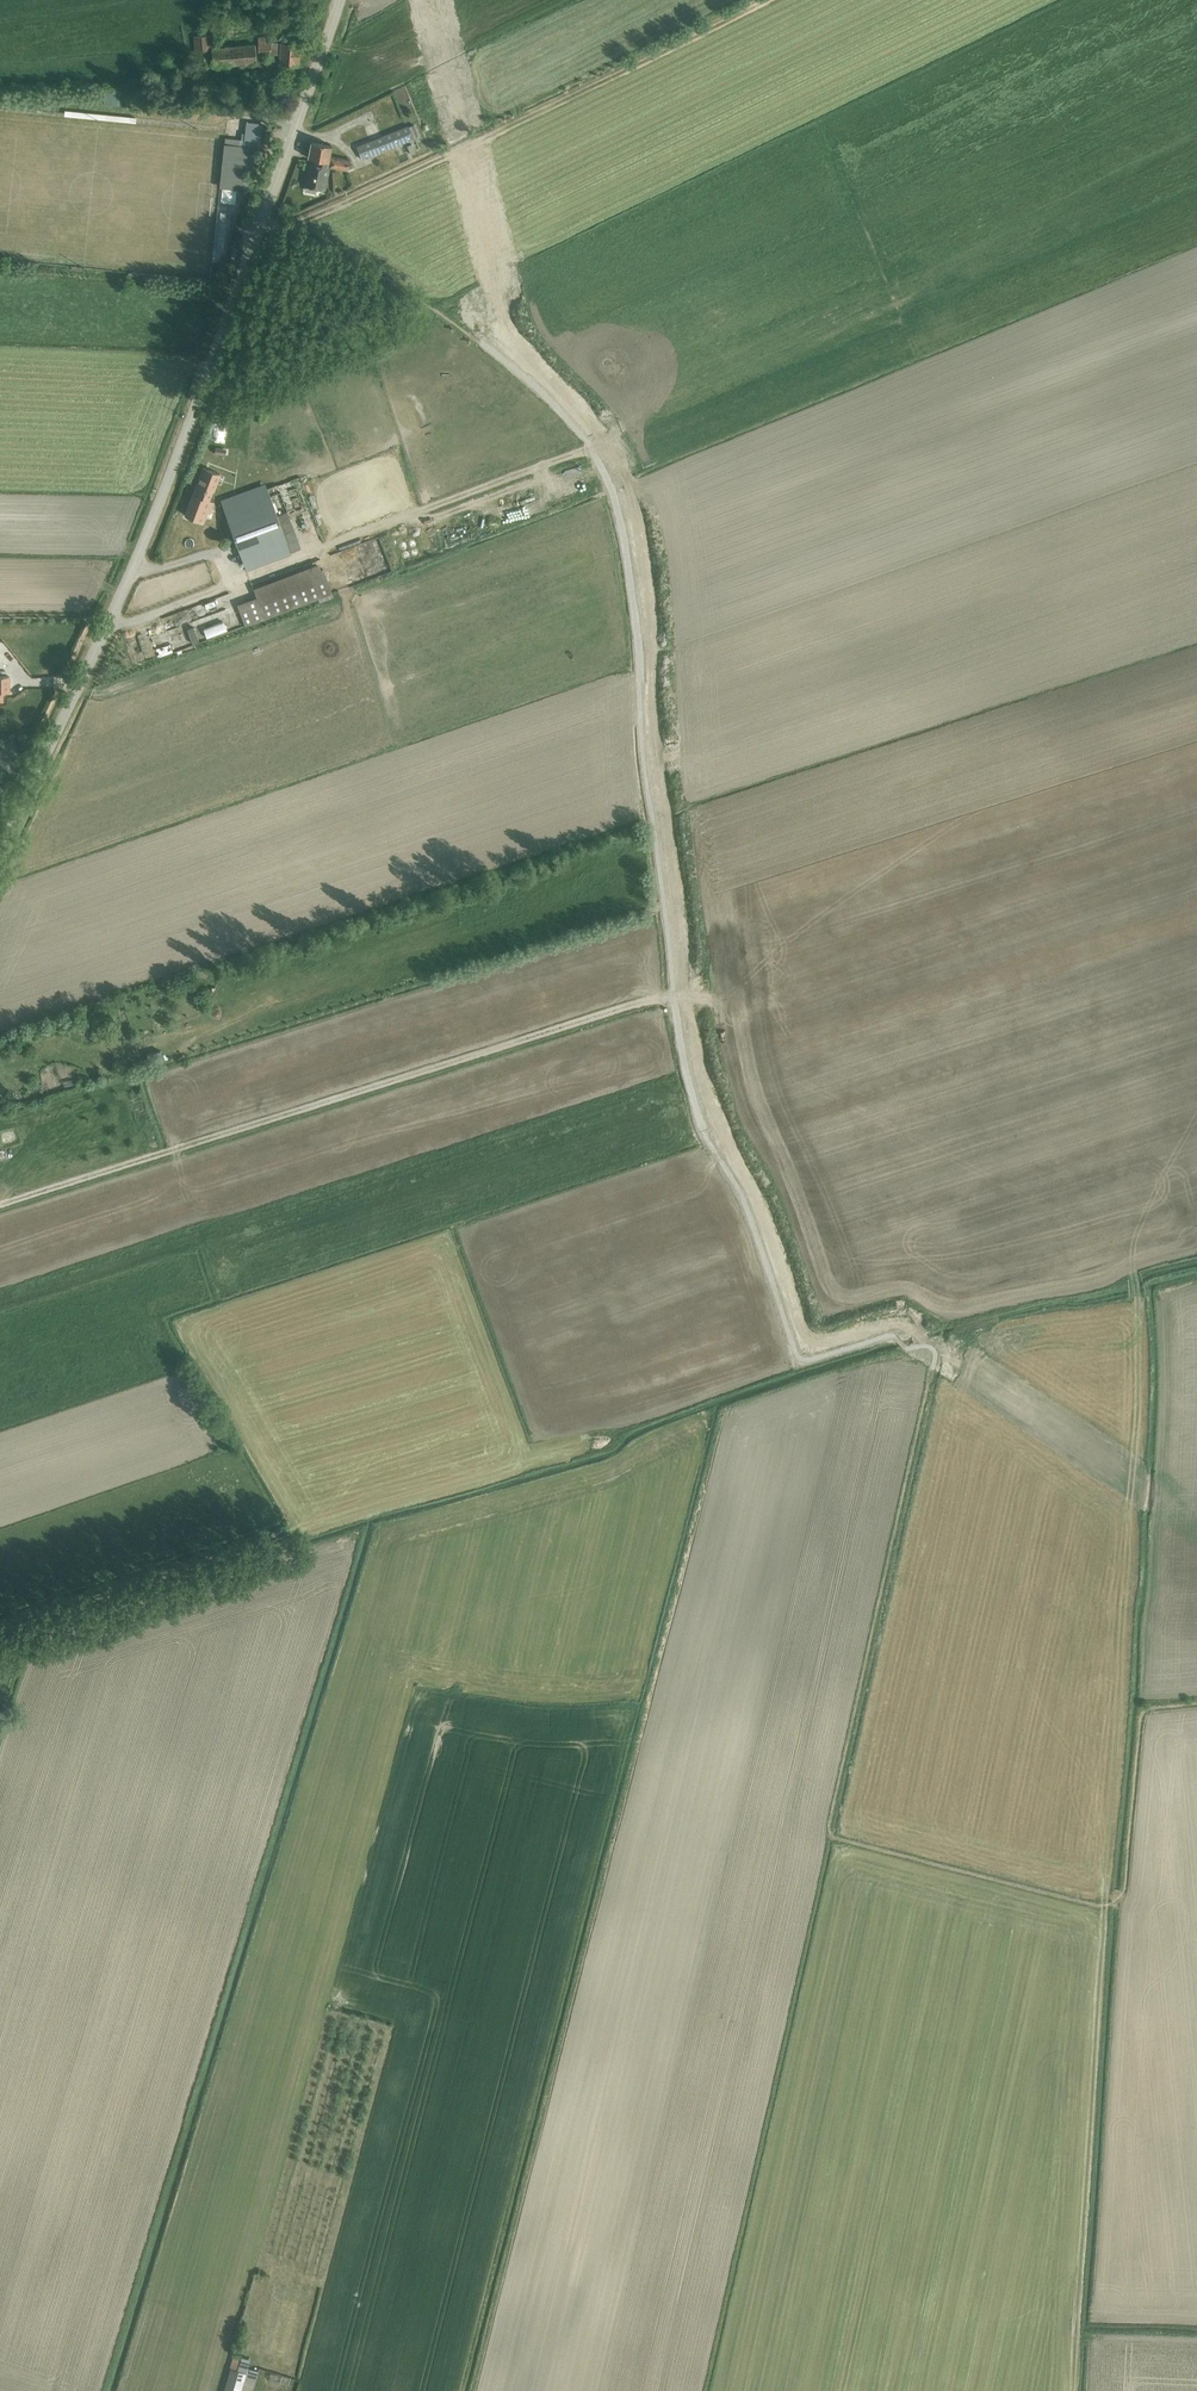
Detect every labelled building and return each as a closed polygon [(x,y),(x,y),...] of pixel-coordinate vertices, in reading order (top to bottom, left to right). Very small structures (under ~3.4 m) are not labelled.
[(211,34),(193,35),(196,65),(213,63),(213,65),(257,62),(255,43),(212,47),(211,34)] [(271,35),(258,36),(259,52),(271,51),(270,52),(280,53),(279,63),(299,64),(300,42),(271,40),(271,35)] [(105,88),(103,103),(119,104),(121,89),(105,88)] [(244,145),(225,143),(220,186),(248,189),(251,159),(256,160),(256,155),(251,154),(252,150),(260,149),(263,122),(254,121),(246,120),(245,139),(244,145)] [(409,126),(413,136),(419,134),(414,123),(409,126)] [(413,136),(409,126),(408,124),(357,145),(362,158),(414,138),(413,136)] [(244,145),(245,139),(225,136),(225,143),(244,145)] [(316,163),(328,165),(348,169),(350,159),(330,155),(332,144),(312,140),(308,156),(317,158),(316,163)] [(328,165),(316,163),(312,162),(310,163),(306,185),(323,188),(328,165)] [(226,221),(219,239),(225,241),(232,223),(226,221)] [(144,273),(144,277),(179,281),(180,276),(144,273)] [(218,421),(214,441),(225,443),(229,423),(218,421)] [(203,465),(184,514),(204,522),(208,512),(210,513),(215,501),(210,499),(222,473),(203,465)] [(242,490),(222,498),(247,569),(291,552),(291,550),(301,546),(278,483),(256,491),(254,484),(242,489),(242,490)] [(473,523),(446,532),(449,540),(476,531),(473,523)] [(334,545),(320,549),(324,561),(338,557),(334,545)] [(257,596),(238,603),(245,625),(332,592),(321,561),(254,586),(257,596)] [(212,611),(165,630),(169,640),(186,633),(216,621),(212,611)] [(224,620),(203,627),(207,636),(227,628),(224,620)] [(3,699),(3,690),(10,690),(10,674),(0,674),(0,699),(3,699)] [(230,2360),(221,2390),(240,2390),(248,2365),(230,2360)]
